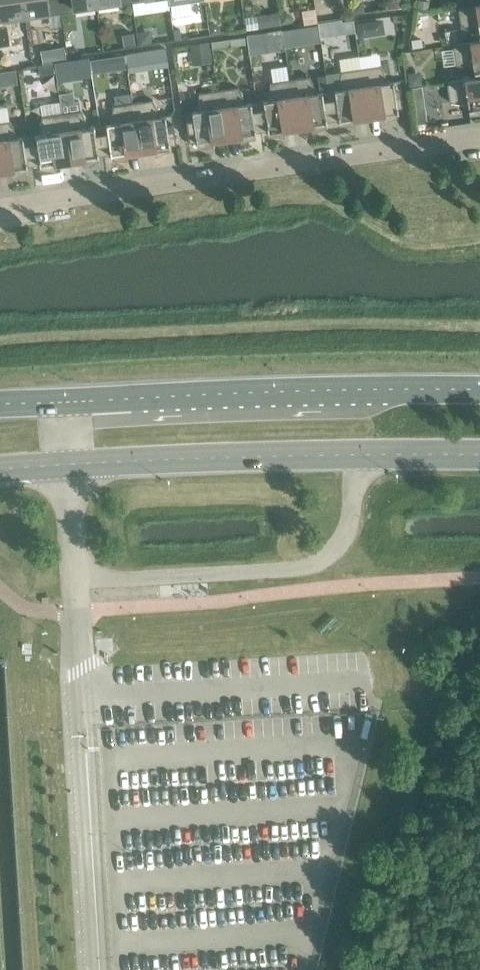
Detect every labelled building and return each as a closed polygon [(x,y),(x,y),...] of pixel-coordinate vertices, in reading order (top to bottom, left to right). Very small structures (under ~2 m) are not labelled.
[(3,22),(2,18),(24,15),(22,0),(0,0),(0,22),(3,22)] [(24,15),(46,11),(47,15),(60,13),(59,0),(22,0),(24,15)] [(60,13),(74,11),(74,7),(95,4),(95,0),(59,0),(60,13)] [(388,8),(400,7),(399,0),(392,0),(387,1),(388,8)] [(416,7),(427,9),(428,1),(420,0),(418,0),(416,7)] [(357,2),(351,2),(352,13),(364,11),(363,6),(357,2)] [(479,40),(479,41),(479,4),(457,7),(460,28),(478,29),(479,40)] [(285,12),(279,12),(281,23),(292,21),(291,16),(285,12)] [(341,19),(339,19),(341,34),(354,32),(352,20),(341,22),(341,19)] [(368,20),(355,22),(357,37),(370,35),(368,20)] [(209,25),(210,34),(220,33),(218,23),(209,25)] [(293,28),(281,30),(282,31),(284,47),(297,44),(295,28),(293,28)] [(260,32),(246,34),(246,36),(248,54),(262,53),(260,34),(260,32)] [(122,38),(123,46),(133,44),(132,37),(122,38)] [(210,41),(211,49),(230,46),(229,38),(210,41)] [(420,38),(410,39),(412,48),(422,46),(420,38)] [(474,77),(474,78),(479,77),(479,41),(479,40),(452,44),(455,65),(472,67),(474,77)] [(190,45),(189,44),(192,60),(211,57),(209,42),(207,42),(190,45)] [(64,47),(40,50),(42,63),(66,60),(64,47)] [(165,48),(125,54),(127,68),(128,72),(167,66),(165,48)] [(102,57),(90,59),(92,73),(104,71),(102,57)] [(53,62),(38,64),(40,74),(54,72),(53,64),(53,62)] [(380,66),(360,69),(367,116),(379,114),(383,122),(397,116),(396,111),(397,111),(396,108),(403,107),(402,104),(403,104),(399,80),(387,82),(380,66)] [(15,69),(6,71),(6,72),(8,84),(17,83),(15,71),(15,69)] [(338,89),(327,91),(331,118),(337,117),(338,120),(339,120),(339,125),(354,126),(355,118),(367,116),(360,69),(340,72),(338,89)] [(413,72),(407,72),(408,85),(421,84),(420,78),(413,72)] [(309,76),(289,79),(296,126),(308,124),(312,133),(325,127),(325,122),(326,122),(325,119),(331,118),(327,91),(316,92),(309,76)] [(474,77),(446,82),(449,102),(467,104),(469,116),(479,114),(479,77),(474,78),(474,77)] [(267,100),(256,101),(260,128),(266,127),(266,131),(267,131),(268,135),(283,137),(284,128),(296,126),(289,79),(269,82),(267,100)] [(238,87),(218,90),(225,137),(237,135),(240,143),(254,137),(253,133),(254,132),(254,129),(260,128),(256,101),(245,103),(238,87)] [(225,137),(218,90),(198,93),(196,110),(184,112),(188,142),(190,142),(189,139),(195,138),(195,141),(196,141),(197,146),(212,148),(213,139),(225,137)] [(72,91),(58,93),(61,113),(80,111),(78,100),(73,101),(72,91)] [(152,100),(132,103),(139,150),(151,148),(155,156),(168,150),(168,145),(169,145),(168,142),(174,141),(174,145),(175,144),(171,114),(159,116),(152,100)] [(110,123),(99,125),(103,152),(109,151),(109,154),(110,154),(111,159),(126,160),(127,152),(139,150),(132,103),(112,106),(110,123)] [(426,124),(423,105),(411,107),(414,126),(426,124)] [(80,111),(61,113),(68,160),(80,159),(84,167),(97,161),(97,156),(97,153),(103,152),(99,125),(88,127),(81,110),(80,111)] [(39,134),(28,136),(32,162),(38,161),(38,165),(39,165),(40,169),(55,171),(56,162),(68,160),(61,113),(41,116),(39,134)] [(0,122),(0,170),(9,169),(12,177),(26,171),(25,167),(26,167),(26,163),(32,162),(28,136),(17,137),(10,121),(0,122)]
